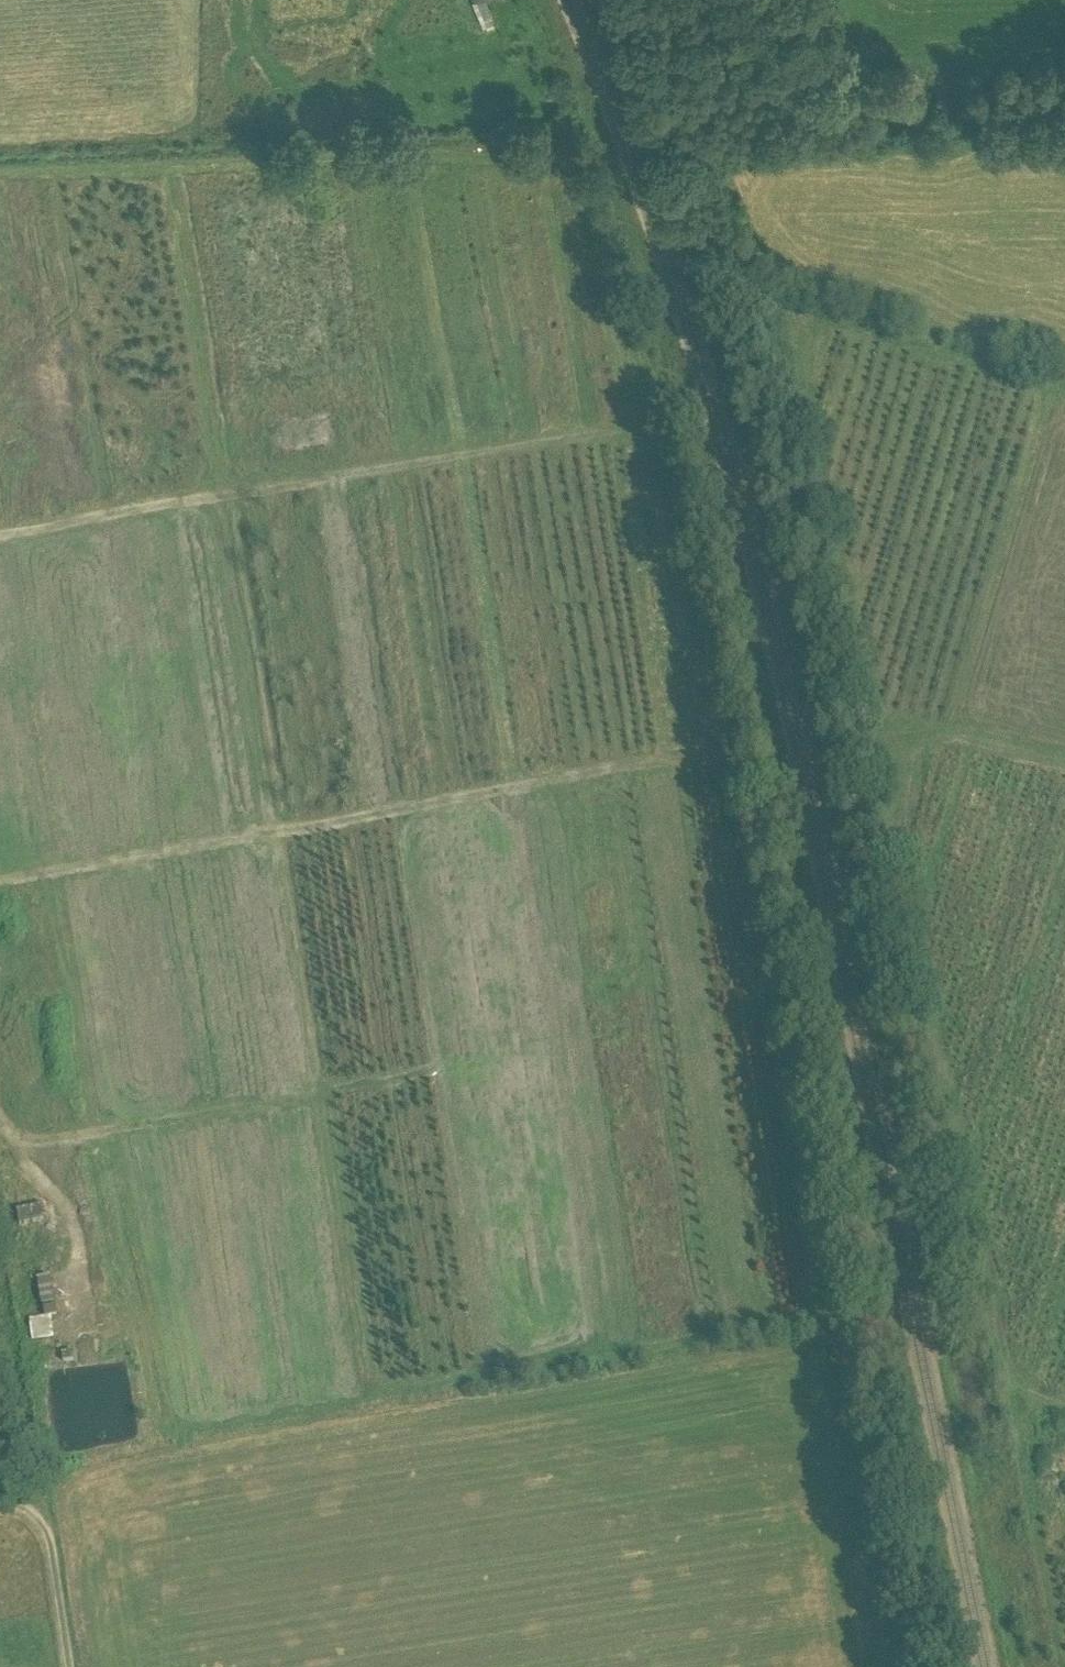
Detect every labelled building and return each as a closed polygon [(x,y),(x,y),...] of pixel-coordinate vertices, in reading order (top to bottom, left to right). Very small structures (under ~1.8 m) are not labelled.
[(9,1206),(8,1180),(0,1180),(0,1206),(9,1206)] [(36,1206),(18,1209),(20,1223),(38,1220),(36,1206)] [(50,1277),(35,1279),(39,1305),(53,1304),(50,1277)]
